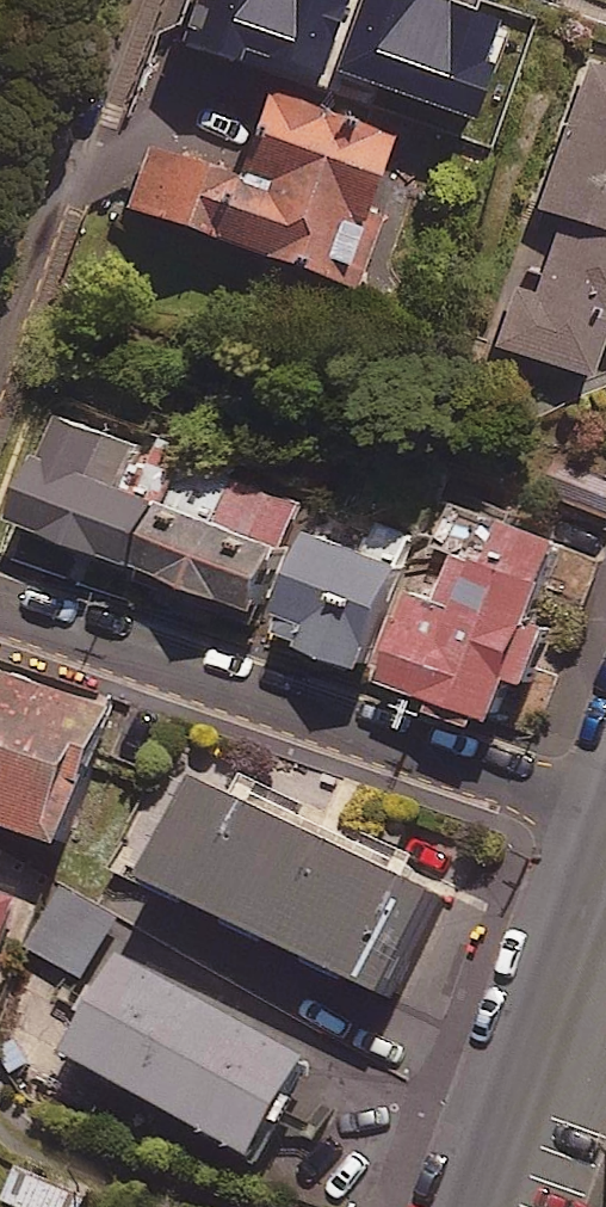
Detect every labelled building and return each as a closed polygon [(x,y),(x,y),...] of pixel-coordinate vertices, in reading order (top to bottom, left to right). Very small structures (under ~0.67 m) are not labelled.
[(221,36),(266,54),(270,43),(297,53),(310,21),(255,0),(235,0),(221,36)] [(585,55),(529,205),(553,214),(528,280),(509,273),(487,335),(579,369),(599,314),(605,316),(605,63),(585,55)] [(378,124),(258,80),(226,169),(146,139),(124,200),(353,282),(374,222),(347,212),(378,124)] [(135,440),(49,406),(9,506),(127,553),(152,491),(120,478),(135,440)] [(299,502),(181,461),(146,560),(264,602),(299,502)] [(493,713),(509,669),(529,676),(549,618),(529,611),(556,533),(491,510),(483,534),(435,517),(381,671),(434,689),(430,699),(473,714),(475,706),(493,713)] [(416,536),(381,522),(370,548),(309,522),(268,619),(364,660),(416,536)] [(0,663),(0,813),(62,835),(109,702),(0,663)] [(442,873),(197,758),(174,807),(152,797),(125,854),(392,979),(442,873)] [(117,916),(60,888),(30,946),(87,975),(117,916)] [(0,889),(0,945),(18,895),(0,889)] [(311,1051),(125,949),(72,1046),(259,1148),(311,1051)] [(18,1166),(3,1201),(17,1206),(83,1206),(88,1195),(18,1166)]
